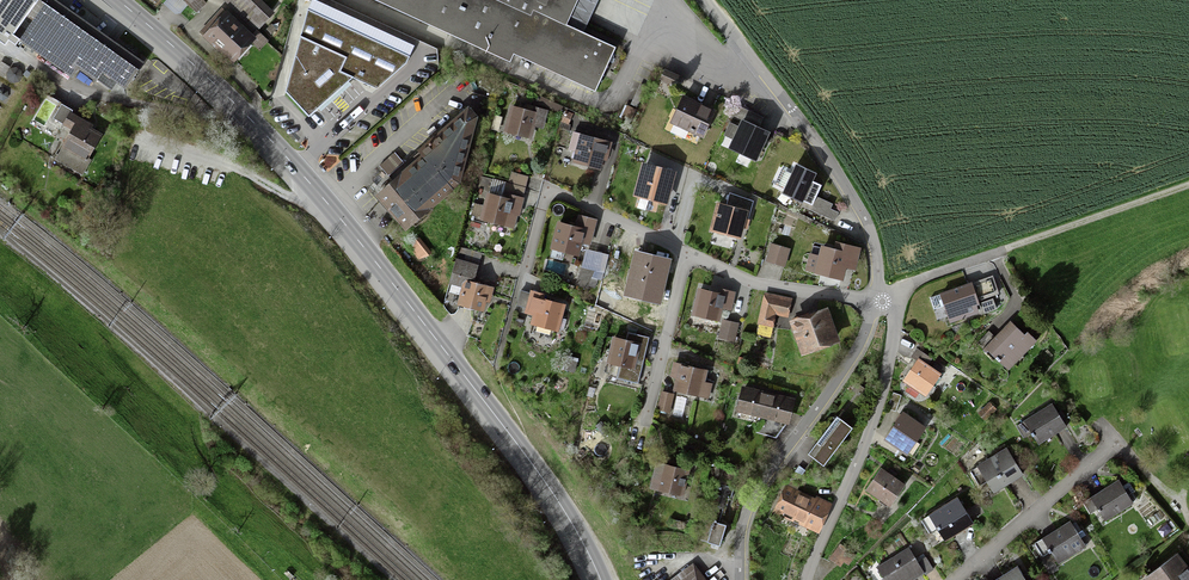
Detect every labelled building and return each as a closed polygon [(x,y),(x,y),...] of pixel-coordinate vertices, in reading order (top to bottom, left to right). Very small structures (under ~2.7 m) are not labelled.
[(129,93),(147,68),(53,0),(45,0),(16,41),(76,84),(83,75),(100,87),(107,77),(129,93)] [(197,13),(207,3),(204,0),(186,0),(197,13)] [(254,32),(273,13),(260,0),(223,0),(254,32)] [(537,0),(376,0),(515,65),(519,58),(600,96),(622,51),(565,24),(534,10),(538,1),(537,0)] [(565,24),(577,0),(537,0),(538,1),(534,10),(565,24)] [(309,115),(354,76),(376,89),(406,63),(410,57),(313,9),(303,35),(287,89),(309,115)] [(204,30),(234,59),(254,38),(224,10),(204,30)] [(682,78),(665,72),(662,79),(679,86),(682,78)] [(672,130),(705,144),(718,114),(685,100),(672,130)] [(729,148),(755,160),(768,132),(759,128),(764,117),(738,105),(724,136),(733,140),(729,148)] [(481,115),(471,106),(370,197),(405,233),(460,183),(481,115)] [(66,129),(76,135),(58,166),(86,182),(98,161),(94,159),(106,140),(95,133),(97,129),(74,117),(76,114),(65,108),(56,123),(66,129)] [(534,142),(539,126),(547,129),(552,113),(537,109),(535,115),(515,109),(507,134),(534,142)] [(562,132),(571,135),(575,119),(569,116),(562,132)] [(579,167),(607,176),(616,147),(588,138),(579,167)] [(777,198),(809,214),(825,182),(794,166),(777,198)] [(635,196),(668,205),(676,177),(643,168),(635,196)] [(509,188),(496,184),(483,223),(517,234),(535,181),(514,174),(509,188)] [(711,235),(742,243),(749,214),(718,206),(711,235)] [(580,230),(561,225),(554,254),(577,260),(581,246),(591,249),(596,230),(581,226),(580,230)] [(766,264),(784,269),(790,250),(771,244),(766,264)] [(807,274),(846,284),(849,271),(857,273),(862,255),(847,251),(846,255),(824,250),(822,259),(812,256),(807,274)] [(635,253),(631,275),(667,282),(672,261),(635,253)] [(461,304),(483,309),(488,286),(471,282),(474,267),(456,262),(451,283),(465,286),(461,304)] [(942,285),(974,273),(972,267),(940,279),(942,285)] [(582,268),(576,284),(590,288),(595,272),(582,268)] [(990,277),(981,280),(987,299),(996,296),(990,277)] [(935,298),(945,326),(974,316),(964,288),(935,298)] [(694,315),(721,321),(726,294),(700,289),(694,315)] [(795,301),(765,294),(754,338),(771,341),(777,317),(791,320),(795,301)] [(536,329),(560,335),(566,308),(545,303),(546,298),(531,295),(529,301),(533,302),(530,313),(540,315),(536,329)] [(793,324),(806,360),(844,346),(831,311),(793,324)] [(736,342),(741,325),(724,320),(720,338),(736,342)] [(978,352),(1003,374),(1026,348),(1002,326),(978,352)] [(619,382),(639,386),(649,342),(615,335),(608,368),(621,371),(619,382)] [(906,386),(929,400),(944,377),(921,363),(906,386)] [(689,397),(710,402),(713,388),(706,387),(709,374),(674,365),(670,380),(680,382),(692,385),(689,397)] [(761,417),(767,394),(743,388),(737,411),(761,417)] [(658,410),(670,412),(674,395),(662,392),(658,410)] [(767,394),(761,417),(790,424),(796,401),(767,394)] [(1021,424),(1036,447),(1064,429),(1050,406),(1021,424)] [(811,452),(826,463),(854,426),(839,415),(811,452)] [(886,445),(909,460),(928,432),(905,416),(886,445)] [(979,471),(996,495),(1020,478),(1004,454),(979,471)] [(651,493),(685,500),(691,474),(656,467),(651,493)] [(868,494),(891,510),(906,489),(882,473),(868,494)] [(696,541),(716,545),(729,485),(709,481),(696,541)] [(1138,512),(1124,488),(1097,503),(1111,528),(1138,512)] [(832,509),(791,491),(779,520),(820,537),(832,509)] [(944,543),(973,527),(958,502),(930,518),(944,543)] [(1040,545),(1058,569),(1084,551),(1067,526),(1040,545)] [(852,553),(842,546),(832,561),(842,568),(852,553)] [(877,569),(883,579),(915,579),(924,575),(909,550),(877,569)] [(1175,555),(1143,579),(1144,579),(1188,579),(1188,573),(1175,555)] [(677,579),(704,579),(694,567),(677,579)]
